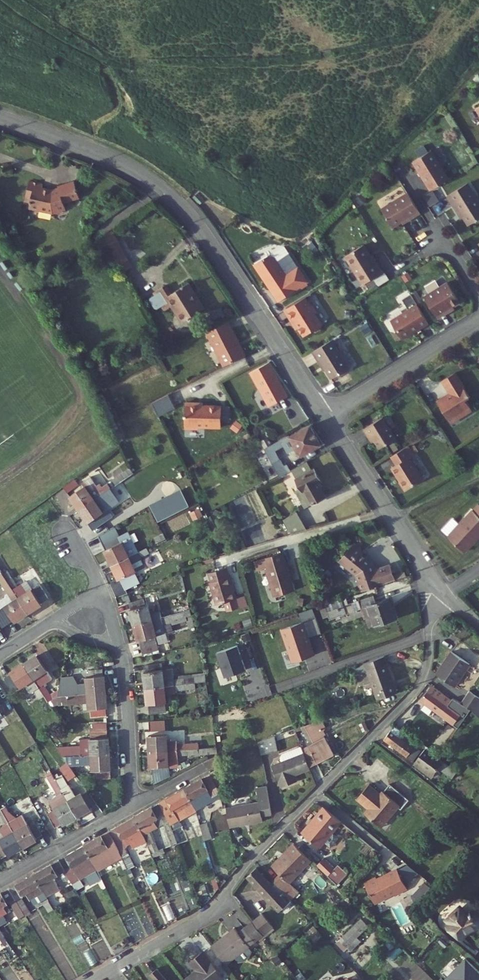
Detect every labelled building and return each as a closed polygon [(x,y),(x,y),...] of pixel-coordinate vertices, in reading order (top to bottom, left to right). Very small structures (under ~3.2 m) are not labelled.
[(437,146),(430,151),(447,180),(455,175),(437,146)] [(430,151),(419,158),(436,186),(447,180),(430,151)] [(55,180),(41,176),(35,196),(45,200),(48,205),(62,209),(63,209),(65,210),(67,210),(69,210),(71,209),(72,208),(75,207),(73,200),(89,197),(86,181),(70,184),(70,186),(63,188),(53,185),(55,180)] [(453,191),(465,210),(466,209),(474,221),(478,218),(478,187),(474,179),(453,191)] [(414,188),(387,205),(399,224),(412,215),(413,217),(426,209),(414,188)] [(137,257),(121,228),(110,237),(125,263),(137,257)] [(369,241),(351,252),(368,280),(388,268),(381,256),(379,257),(369,241)] [(275,248),(260,259),(285,297),(314,277),(292,244),(285,246),(279,250),(276,250),(275,248)] [(368,289),(387,279),(384,273),(365,284),(368,289)] [(454,279),(430,293),(444,315),(455,308),(454,306),(466,299),(454,279)] [(147,296),(159,314),(167,309),(177,325),(194,314),(185,298),(189,296),(183,286),(166,297),(162,300),(156,291),(147,296)] [(156,291),(162,300),(166,297),(160,288),(156,291)] [(415,307),(398,317),(409,335),(419,329),(419,327),(423,325),(425,325),(435,320),(417,291),(408,296),(415,307)] [(316,301),(311,293),(290,306),(299,320),(301,319),(310,332),(318,326),(322,327),(326,325),(327,321),(328,321),(321,309),(323,308),(318,300),(316,301)] [(185,298),(194,314),(198,312),(189,296),(185,298)] [(219,369),(240,359),(235,350),(233,351),(231,346),(233,345),(223,325),(201,336),(219,369)] [(355,364),(337,335),(318,347),(322,355),(324,354),(336,375),(355,364)] [(282,400),(264,366),(245,376),(264,410),(282,400)] [(476,393),(461,369),(448,376),(456,389),(453,391),(451,391),(442,396),(454,415),(457,415),(465,411),(468,411),(478,406),(471,396),(476,393)] [(216,431),(217,409),(193,409),(193,406),(180,406),(180,432),(193,432),(193,430),(216,431)] [(388,413),(369,424),(373,432),(376,430),(385,444),(401,434),(388,413)] [(123,420),(119,422),(129,441),(132,440),(123,420)] [(284,439),(259,452),(275,481),(282,476),(270,452),(287,443),(295,459),(316,448),(305,428),(284,439)] [(419,450),(414,441),(396,452),(402,461),(397,464),(410,486),(429,474),(415,452),(419,450)] [(302,465),(286,473),(296,491),(290,494),(300,511),(319,500),(311,486),(315,484),(309,473),(307,474),(302,465)] [(65,499),(74,513),(106,491),(128,476),(125,472),(97,490),(95,487),(92,489),(86,480),(77,486),(79,489),(65,499)] [(62,496),(73,488),(69,482),(58,490),(62,496)] [(115,504),(106,491),(74,513),(83,526),(84,526),(93,539),(109,530),(100,517),(96,520),(95,518),(99,515),(115,504)] [(183,510),(175,494),(144,509),(152,525),(183,510)] [(476,509),(475,508),(450,535),(467,550),(478,537),(478,506),(476,509)] [(197,519),(194,513),(185,517),(188,524),(197,519)] [(286,537),(302,533),(292,515),(278,523),(286,537)] [(100,554),(107,568),(133,556),(123,535),(114,540),(109,530),(93,539),(100,554)] [(161,541),(158,536),(148,541),(151,546),(161,541)] [(352,586),(355,595),(390,583),(389,580),(385,569),(371,574),(365,570),(366,568),(359,563),(361,561),(356,558),(352,546),(349,551),(346,555),(343,553),(334,565),(355,582),(352,586)] [(133,556),(107,568),(114,583),(115,582),(120,593),(134,586),(129,575),(140,570),(135,561),(144,556),(142,551),(133,556)] [(270,600),(289,594),(280,565),(279,565),(276,556),(252,564),(255,573),(261,571),(270,600)] [(224,579),(222,571),(203,576),(206,585),(205,586),(211,608),(219,605),(222,614),(242,608),(239,599),(231,601),(227,588),(228,587),(225,579),(224,579)] [(2,585),(23,616),(36,607),(36,606),(43,602),(34,588),(27,593),(22,596),(16,588),(12,590),(7,582),(2,585)] [(21,584),(16,588),(22,596),(27,593),(21,584)] [(8,624),(9,625),(23,616),(2,585),(0,586),(0,592),(3,596),(0,598),(0,599),(0,629),(8,624)] [(349,614),(356,612),(360,621),(366,618),(370,628),(391,622),(384,602),(371,606),(369,599),(346,606),(349,614)] [(343,607),(340,600),(319,607),(325,623),(341,617),(339,609),(343,607)] [(129,629),(181,614),(179,609),(155,616),(145,618),(143,608),(141,609),(139,602),(124,606),(126,613),(125,613),(129,629)] [(341,617),(349,614),(346,606),(343,607),(339,609),(341,617)] [(182,624),(189,650),(194,649),(185,613),(181,614),(129,629),(134,644),(135,644),(139,657),(153,653),(150,640),(161,637),(159,630),(182,624)] [(363,630),(370,628),(366,618),(360,621),(363,630)] [(239,631),(248,628),(245,620),(237,623),(239,631)] [(317,636),(311,620),(277,631),(288,665),(309,658),(303,641),(317,636)] [(232,648),(212,655),(220,679),(241,672),(232,648)] [(464,667),(447,655),(431,678),(449,690),(464,667)] [(32,658),(18,667),(39,700),(43,706),(48,703),(45,698),(38,688),(47,682),(41,674),(48,670),(39,656),(33,660),(32,658)] [(392,696),(379,659),(359,667),(372,703),(392,696)] [(18,667),(5,676),(5,677),(0,680),(0,683),(7,694),(14,690),(14,691),(20,687),(26,696),(29,694),(35,702),(39,700),(18,667)] [(174,682),(169,683),(159,684),(158,674),(157,667),(140,669),(141,676),(139,676),(141,692),(190,686),(189,681),(174,682)] [(361,673),(359,667),(347,671),(349,677),(361,673)] [(60,685),(55,686),(53,694),(52,700),(53,700),(101,695),(99,679),(98,679),(98,672),(84,673),(84,680),(81,681),(82,687),(73,688),(73,687),(68,680),(60,681),(60,685)] [(159,684),(169,683),(168,672),(158,674),(159,684)] [(201,685),(199,677),(173,680),(174,682),(189,681),(190,686),(201,685)] [(190,686),(141,692),(142,708),(144,708),(145,717),(161,715),(160,698),(170,696),(170,694),(191,691),(190,686)] [(447,704),(426,689),(415,704),(452,732),(465,713),(456,707),(448,702),(447,704)] [(478,722),(478,720),(478,704),(464,694),(456,707),(478,722)] [(79,713),(86,713),(86,720),(101,719),(101,711),(102,711),(101,695),(53,700),(54,708),(78,706),(79,713)] [(321,731),(316,723),(311,725),(317,736),(318,735),(319,734),(321,731)] [(144,725),(144,734),(159,733),(159,724),(144,725)] [(319,738),(318,735),(317,736),(311,725),(296,730),(297,733),(298,734),(301,732),(309,747),(303,750),(297,752),(305,771),(328,758),(318,738),(319,738)] [(52,752),(58,760),(104,757),(103,741),(102,726),(88,727),(88,732),(85,732),(86,742),(75,742),(76,750),(52,752)] [(414,747),(389,729),(379,743),(408,765),(416,754),(412,750),(414,747)] [(301,732),(298,734),(304,745),(301,747),(303,750),(309,747),(301,732)] [(143,738),(144,755),(193,752),(192,746),(172,747),(172,744),(162,744),(161,737),(143,738)] [(269,740),(254,745),(256,758),(272,755),(269,740)] [(305,772),(296,750),(277,757),(276,760),(278,765),(267,769),(272,784),(274,784),(276,791),(291,785),(289,778),(305,772)] [(147,771),(163,770),(173,769),(173,759),(193,758),(193,752),(144,755),(145,771),(147,771)] [(452,775),(420,752),(409,766),(428,780),(434,772),(448,781),(452,775)] [(58,760),(62,766),(77,765),(77,768),(87,768),(88,774),(91,774),(91,782),(106,781),(104,757),(58,760)] [(63,784),(71,779),(62,766),(55,771),(63,784)] [(231,782),(229,769),(192,789),(202,806),(203,808),(225,796),(220,787),(231,782)] [(149,787),(165,779),(164,774),(147,775),(149,787)] [(55,809),(42,817),(50,831),(57,827),(57,828),(72,820),(50,782),(48,780),(48,778),(36,784),(41,792),(48,788),(54,798),(50,800),(55,809)] [(78,798),(77,797),(71,800),(64,788),(63,789),(57,778),(54,780),(50,782),(72,820),(86,812),(85,811),(92,807),(83,795),(78,798)] [(374,829),(386,815),(388,816),(393,811),(396,813),(403,804),(384,788),(378,795),(377,794),(373,799),(370,798),(373,795),(364,788),(351,802),(362,812),(358,816),(374,829)] [(168,802),(176,820),(181,831),(191,825),(185,815),(202,806),(192,789),(168,802)] [(266,818),(261,789),(251,791),(254,805),(221,811),(225,831),(257,825),(257,820),(266,818)] [(176,820),(168,802),(142,816),(151,833),(176,820)] [(0,810),(0,821),(17,851),(31,843),(31,842),(37,838),(30,825),(23,829),(17,818),(11,822),(3,815),(0,810)] [(337,826),(320,812),(306,828),(305,827),(297,837),(313,850),(318,844),(326,851),(334,841),(328,836),(337,826)] [(376,831),(388,816),(386,815),(374,829),(376,831)] [(142,816),(128,824),(138,842),(142,840),(144,844),(154,839),(151,833),(142,816)] [(3,858),(3,859),(17,851),(0,821),(0,860),(3,858)] [(205,840),(211,839),(208,824),(202,825),(205,840)] [(129,837),(132,835),(126,825),(116,830),(125,847),(129,855),(137,851),(129,837)] [(116,830),(92,843),(101,861),(125,847),(116,830)] [(72,867),(77,874),(101,861),(92,843),(74,853),(80,863),(72,867)] [(275,877),(269,885),(286,903),(294,895),(284,886),(305,863),(289,847),(278,858),(280,859),(276,863),(275,861),(267,869),(275,877)] [(67,857),(40,872),(52,894),(65,887),(58,875),(72,867),(67,857)] [(329,872),(318,862),(311,869),(331,888),(341,877),(333,869),(329,872)] [(241,880),(274,915),(286,903),(269,885),(266,887),(251,871),(241,880)] [(40,872),(16,884),(32,911),(33,912),(37,910),(27,892),(33,889),(37,896),(40,894),(43,899),(52,894),(40,872)] [(402,893),(392,873),(372,883),(371,880),(360,885),(362,888),(361,889),(369,906),(389,896),(390,899),(402,893)] [(0,894),(0,916),(12,910),(8,903),(17,898),(27,914),(32,911),(16,884),(0,894)] [(420,887),(409,898),(412,904),(423,893),(420,887)] [(203,897),(200,890),(191,893),(194,900),(203,897)] [(51,901),(56,908),(59,906),(55,899),(51,901)] [(406,899),(399,903),(403,909),(409,906),(406,899)] [(461,919),(455,912),(444,922),(448,926),(445,929),(458,940),(464,933),(474,929),(475,926),(476,922),(474,919),(471,917),(467,916),(461,919)] [(257,917),(247,925),(258,939),(268,931),(257,917)] [(13,922),(5,926),(9,934),(17,930),(13,922)] [(363,930),(356,922),(334,944),(345,955),(356,945),(352,941),(363,930)] [(206,950),(220,968),(229,961),(233,966),(239,965),(244,960),(247,955),(243,950),(258,939),(247,925),(233,936),(230,931),(206,950)] [(1,929),(5,936),(9,934),(5,926),(1,929)] [(315,940),(304,943),(307,954),(318,951),(315,940)] [(192,974),(185,979),(217,979),(198,956),(186,966),(192,974)] [(464,959),(444,979),(445,979),(478,979),(478,974),(464,959)] [(160,970),(152,977),(154,979),(168,979),(160,970)]
